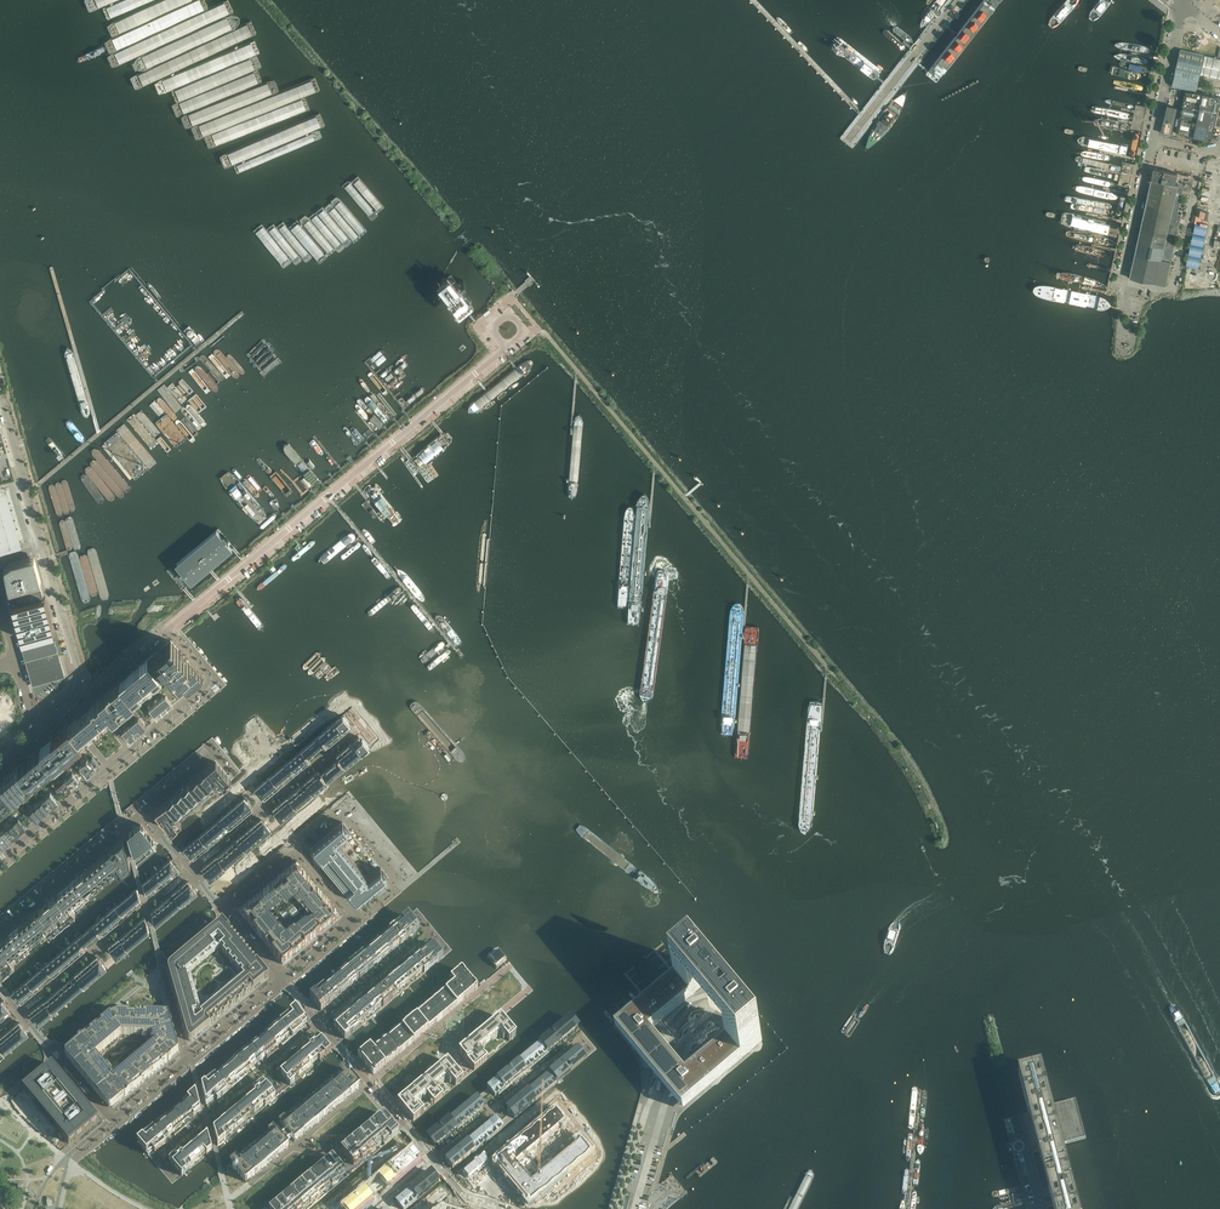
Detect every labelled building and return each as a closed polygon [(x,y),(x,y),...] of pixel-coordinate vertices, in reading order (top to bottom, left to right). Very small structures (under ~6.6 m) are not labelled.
[(947,0),(937,0),(924,16),(924,17),(923,18),(923,19),(922,20),(922,21),(922,22),(922,23),(921,25),(922,26),(923,26),(924,25),(925,25),(926,25),(927,24),(928,23),(929,23),(930,22),(931,21),(947,0)] [(1196,91),(1204,55),(1180,49),(1172,86),(1186,89),(1182,105),(1192,107),(1196,91)] [(1205,55),(1201,73),(1219,78),(1219,59),(1205,55)] [(1200,109),(1203,93),(1196,91),(1192,107),(1200,109)] [(1219,100),(1219,97),(1203,93),(1200,109),(1217,113),(1219,100)] [(1214,127),(1217,113),(1200,109),(1192,107),(1182,105),(1179,119),(1214,127)] [(1170,135),(1176,108),(1167,106),(1161,133),(1170,135)] [(1211,140),(1214,127),(1179,119),(1176,132),(1211,140)] [(1081,145),(1086,147),(1105,151),(1126,155),(1128,145),(1088,137),(1085,136),(1082,137),(1079,138),(1077,140),(1079,142),(1081,145)] [(1151,179),(1175,184),(1178,173),(1153,168),(1151,179)] [(1181,199),(1184,186),(1175,184),(1151,179),(1148,192),(1181,199)] [(1178,213),(1180,202),(1181,199),(1148,192),(1145,206),(1178,213)] [(1179,226),(1181,214),(1178,213),(1145,206),(1142,218),(1179,226)] [(1064,214),(1061,226),(1074,230),(1104,237),(1118,238),(1121,226),(1108,221),(1078,215),(1064,214)] [(1176,238),(1179,226),(1142,218),(1140,230),(1176,238)] [(1195,224),(1193,233),(1205,236),(1207,227),(1207,226),(1195,224)] [(1174,250),(1176,238),(1140,230),(1137,241),(1174,250)] [(1193,235),(1190,244),(1203,247),(1205,237),(1193,235)] [(1171,261),(1174,250),(1137,241),(1134,253),(1171,261)] [(1188,256),(1186,265),(1198,268),(1200,259),(1200,257),(1201,257),(1203,248),(1190,245),(1188,255),(1188,256)] [(1168,273),(1171,261),(1134,253),(1132,265),(1168,273)] [(1166,286),(1168,273),(1132,265),(1129,277),(1166,286)] [(5,313),(8,312),(9,304),(0,274),(0,307),(5,313)] [(450,278),(439,287),(455,308),(459,312),(470,303),(467,299),(450,278)] [(16,332),(25,361),(25,362),(26,362),(26,363),(27,363),(28,363),(29,363),(29,362),(30,362),(31,361),(31,360),(31,359),(23,330),(22,329),(22,328),(21,328),(21,327),(20,327),(20,326),(19,326),(16,327),(16,328),(16,329),(16,330),(16,331),(16,332)] [(30,413),(23,389),(16,391),(23,415),(30,413)] [(45,458),(39,434),(32,436),(38,460),(45,458)] [(24,542),(23,539),(20,540),(13,516),(6,491),(9,490),(8,487),(0,489),(0,503),(4,516),(4,515),(7,514),(8,517),(9,520),(6,521),(6,520),(5,520),(12,543),(0,547),(0,549),(24,542)] [(12,543),(5,520),(6,520),(6,521),(9,520),(8,517),(7,514),(4,515),(4,516),(0,503),(0,547),(12,543)] [(193,581),(208,569),(208,568),(209,567),(210,567),(232,548),(233,547),(234,546),(234,547),(236,545),(230,539),(232,538),(227,532),(225,533),(220,527),(178,563),(182,568),(185,572),(187,573),(187,574),(188,575),(193,581)] [(356,535),(352,532),(324,556),(323,560),(327,560),(356,535)] [(318,542),(315,539),(292,557),(290,561),(295,561),(318,542)] [(363,543),(360,540),(332,564),(331,569),(336,568),(363,543)] [(369,549),(364,552),(388,582),(392,583),(393,578),(369,549)] [(35,582),(38,581),(39,581),(41,580),(35,557),(35,556),(34,556),(33,555),(32,555),(12,561),(11,561),(10,562),(5,565),(4,566),(4,567),(7,582),(9,589),(12,589),(12,588),(13,588),(12,586),(12,584),(11,584),(10,584),(9,581),(8,581),(5,567),(5,566),(10,562),(11,562),(12,562),(33,556),(34,556),(34,557),(35,557),(38,573),(36,573),(38,578),(34,578),(35,580),(35,582)] [(9,581),(10,584),(17,582),(16,579),(10,581),(7,566),(8,565),(11,563),(12,562),(27,558),(28,558),(28,559),(29,559),(33,573),(36,572),(36,573),(38,573),(35,557),(34,557),(34,556),(33,556),(12,562),(11,562),(10,562),(5,566),(5,567),(8,581),(9,581)] [(10,581),(16,579),(17,582),(10,584),(11,584),(12,584),(12,586),(13,588),(12,588),(12,589),(39,581),(38,581),(35,582),(35,580),(34,578),(38,578),(36,573),(36,572),(33,573),(29,559),(28,559),(28,558),(27,558),(12,562),(11,563),(8,565),(7,566),(10,581)] [(289,566),(286,563),(257,586),(255,590),(260,590),(289,566)] [(408,580),(408,585),(432,615),(437,611),(413,581),(408,580)] [(42,593),(39,582),(17,588),(20,599),(42,593)] [(401,590),(398,587),(368,609),(367,613),(372,613),(401,590)] [(43,594),(42,593),(15,601),(22,626),(22,627),(23,626),(32,624),(38,622),(48,620),(49,619),(52,618),(49,606),(46,607),(43,594)] [(240,597),(236,601),(261,630),(265,630),(265,625),(240,597)] [(412,599),(407,603),(431,633),(435,633),(436,629),(412,599)] [(437,614),(437,619),(461,649),(466,644),(442,615),(437,614)] [(52,618),(50,619),(49,619),(48,620),(38,622),(32,624),(23,626),(22,627),(19,628),(21,634),(22,639),(25,638),(28,638),(30,637),(33,636),(36,635),(38,635),(41,634),(43,633),(46,632),(49,632),(51,631),(52,631),(55,630),(52,618)] [(65,675),(60,656),(52,631),(51,631),(49,632),(46,632),(43,633),(41,634),(38,635),(36,635),(33,636),(30,637),(28,638),(25,638),(22,639),(20,640),(32,685),(65,675)] [(184,656),(183,655),(184,655),(181,652),(180,652),(180,651),(179,652),(177,649),(177,648),(176,648),(174,645),(173,644),(171,642),(171,641),(170,640),(170,641),(170,642),(167,644),(167,643),(166,644),(166,645),(164,647),(163,647),(162,647),(159,649),(159,650),(158,651),(160,653),(159,654),(158,655),(156,653),(155,653),(155,654),(152,657),(152,656),(151,657),(148,660),(148,659),(147,660),(159,673),(166,667),(186,691),(187,692),(188,691),(187,691),(190,688),(190,689),(191,688),(191,687),(194,685),(194,686),(195,685),(195,684),(196,683),(197,682),(198,682),(199,682),(198,681),(201,679),(202,679),(202,678),(201,678),(199,675),(199,674),(198,674),(196,672),(196,671),(195,670),(195,671),(193,668),(192,667),(190,664),(189,663),(186,660),(187,660),(186,659),(185,659),(184,658),(183,657),(184,656)] [(446,644),(443,641),(414,663),(412,667),(417,667),(446,644)] [(452,652),(449,648),(420,671),(418,675),(423,675),(452,652)] [(119,683),(132,698),(133,699),(137,695),(139,697),(143,694),(141,692),(148,687),(149,688),(153,686),(151,684),(155,681),(156,683),(159,680),(158,678),(161,676),(159,673),(147,660),(146,661),(147,661),(146,662),(141,665),(140,666),(141,668),(138,670),(135,673),(134,671),(133,672),(128,677),(127,677),(125,678),(126,678),(121,682),(120,683),(119,683)] [(177,683),(185,692),(186,692),(186,691),(166,667),(159,673),(161,676),(158,678),(159,680),(156,683),(155,681),(151,684),(153,686),(149,688),(148,687),(141,692),(143,694),(139,697),(137,695),(133,699),(133,700),(134,700),(143,711),(149,706),(166,693),(177,683)] [(138,716),(147,725),(151,721),(143,711),(134,700),(133,700),(133,699),(132,698),(119,683),(119,684),(119,685),(118,686),(117,687),(116,686),(115,686),(116,687),(115,689),(113,690),(113,689),(112,689),(108,692),(109,693),(107,694),(106,695),(105,695),(101,698),(102,699),(100,700),(99,701),(98,701),(110,716),(117,724),(122,729),(138,716)] [(166,693),(174,702),(181,696),(185,693),(185,692),(177,683),(166,693)] [(149,706),(157,716),(161,714),(166,709),(173,703),(174,702),(166,693),(149,706)] [(110,716),(98,701),(97,701),(97,702),(94,705),(93,704),(93,705),(92,706),(91,707),(90,707),(103,722),(110,716)] [(143,711),(151,721),(157,717),(157,716),(149,706),(143,711)] [(100,725),(103,722),(90,707),(87,710),(86,710),(87,711),(84,713),(83,713),(83,714),(80,716),(79,716),(79,717),(76,719),(89,734),(92,732),(93,732),(92,731),(95,729),(96,729),(96,728),(99,725),(100,726),(100,725)] [(345,732),(346,731),(350,735),(355,730),(349,723),(350,723),(343,715),(335,721),(345,732)] [(145,727),(147,725),(138,716),(122,729),(126,734),(130,739),(137,734),(145,727)] [(89,735),(89,734),(76,719),(75,719),(76,720),(74,721),(73,721),(73,722),(69,726),(68,725),(68,726),(81,741),(81,740),(82,740),(84,738),(85,738),(85,737),(88,735),(89,735)] [(335,721),(330,725),(339,737),(345,732),(335,721)] [(330,725),(325,730),(334,741),(339,737),(330,725)] [(44,747),(40,750),(46,757),(53,765),(60,773),(64,778),(73,771),(81,780),(83,779),(85,777),(86,776),(89,773),(81,764),(87,759),(92,755),(90,752),(88,750),(86,747),(83,744),(81,742),(81,741),(68,726),(62,731),(60,733),(52,740),(51,740),(51,741),(50,742),(49,743),(48,742),(47,743),(44,747)] [(325,730),(320,734),(320,735),(327,743),(328,746),(334,741),(325,730)] [(362,752),(369,746),(362,738),(357,732),(351,737),(354,740),(352,741),(362,752)] [(327,743),(320,735),(310,742),(317,750),(325,744),(327,743)] [(356,757),(362,752),(352,741),(347,746),(356,757)] [(310,742),(301,750),(308,759),(309,758),(310,757),(309,757),(317,750),(310,742)] [(351,761),(356,757),(347,746),(342,750),(351,761)] [(24,775),(31,785),(53,765),(46,757),(40,750),(36,753),(31,757),(28,759),(29,759),(27,760),(26,761),(25,762),(19,767),(18,768),(24,775)] [(301,750),(297,754),(306,765),(310,761),(309,758),(308,759),(301,750)] [(342,750),(336,755),(338,757),(345,765),(346,766),(351,761),(342,750)] [(297,754),(292,758),(301,769),(306,765),(297,754)] [(92,755),(87,759),(95,768),(100,764),(94,757),(92,755)] [(39,794),(42,797),(51,790),(58,799),(60,798),(61,797),(62,796),(64,795),(56,785),(64,778),(60,773),(53,765),(46,757),(43,759),(47,763),(44,766),(45,767),(42,769),(39,765),(36,768),(29,759),(27,760),(26,761),(37,774),(35,776),(34,774),(31,777),(31,776),(30,777),(27,773),(24,775),(31,785),(32,785),(38,792),(39,794)] [(338,757),(337,758),(337,759),(330,765),(336,773),(345,765),(338,757)] [(292,758),(288,761),(297,772),(301,769),(292,758)] [(94,769),(95,768),(87,759),(81,764),(89,773),(94,769)] [(288,761),(283,765),(292,776),(296,772),(296,773),(297,772),(288,761)] [(155,812),(170,831),(181,822),(175,814),(213,782),(220,790),(231,780),(215,762),(155,812)] [(283,765),(279,769),(287,779),(292,776),(283,765)] [(330,765),(322,772),(322,771),(320,772),(327,781),(336,773),(330,765)] [(13,801),(32,785),(31,785),(24,775),(18,768),(16,770),(0,783),(0,785),(13,800),(13,801)] [(279,769),(274,773),(283,783),(287,779),(279,769)] [(320,772),(318,770),(313,774),(322,785),(327,781),(320,772)] [(64,778),(72,788),(73,787),(81,780),(73,771),(64,778)] [(274,773),(270,776),(279,787),(279,786),(283,783),(274,773)] [(313,774),(309,778),(318,788),(322,785),(313,774)] [(274,791),(279,787),(270,776),(265,780),(274,791)] [(56,785),(64,795),(71,788),(72,788),(64,778),(56,785)] [(309,778),(304,781),(313,792),(318,788),(309,778)] [(265,780),(261,783),(270,795),(274,791),(265,780)] [(304,781),(304,782),(300,786),(309,796),(313,792),(304,781)] [(261,783),(255,789),(258,793),(259,793),(264,799),(270,795),(261,783)] [(26,826),(30,823),(31,822),(13,801),(13,800),(0,785),(0,823),(4,828),(18,816),(26,826)] [(300,786),(296,789),(304,800),(309,796),(300,786)] [(296,789),(291,793),(300,803),(304,800),(296,789)] [(42,797),(50,806),(51,805),(58,799),(51,790),(42,797)] [(300,803),(291,793),(287,796),(296,807),(300,803)] [(291,811),(296,807),(287,796),(282,800),(291,811)] [(37,801),(45,810),(48,808),(50,806),(42,797),(37,801)] [(247,814),(253,809),(247,802),(248,802),(244,797),(238,802),(247,814)] [(287,815),(291,811),(282,800),(278,804),(287,815)] [(33,805),(41,814),(44,811),(45,810),(37,801),(33,805)] [(238,802),(234,806),(243,817),(247,814),(238,802)] [(278,804),(272,809),(278,815),(277,816),(281,820),(287,815),(278,804)] [(28,808),(36,818),(39,815),(41,814),(33,805),(28,808)] [(234,806),(229,810),(238,821),(243,817),(234,806)] [(32,821),(35,819),(36,818),(28,808),(24,812),(32,821)] [(229,810),(225,814),(234,825),(238,821),(229,810)] [(225,814),(220,817),(220,818),(229,829),(234,825),(225,814)] [(18,816),(4,828),(12,837),(12,838),(19,832),(21,830),(22,829),(26,826),(18,816)] [(224,833),(229,828),(229,829),(220,818),(215,822),(224,833)] [(264,834),(270,829),(267,824),(266,825),(261,818),(255,823),(264,834)] [(218,837),(224,833),(215,822),(210,827),(218,837)] [(381,868),(369,877),(338,841),(350,831),(348,829),(349,828),(345,823),(344,824),(343,822),(341,823),(340,823),(338,825),(335,828),(335,827),(333,829),(333,830),(330,832),(330,831),(327,833),(328,834),(325,836),(322,838),(323,838),(320,841),(319,840),(317,842),(318,843),(315,845),(314,844),(312,846),(312,847),(310,848),(321,862),(322,861),(345,890),(349,894),(349,895),(351,897),(352,898),(353,899),(356,903),(358,901),(359,902),(361,900),(360,900),(363,897),(364,898),(366,896),(366,895),(368,893),(369,893),(371,891),(374,889),(376,887),(379,884),(379,885),(382,883),(381,882),(384,880),(387,878),(386,878),(388,876),(386,874),(387,874),(383,869),(383,870),(381,868)] [(1,844),(2,846),(4,844),(7,842),(12,838),(12,837),(4,828),(0,823),(0,845),(1,844)] [(260,838),(264,834),(255,823),(251,826),(260,838)] [(129,834),(136,859),(156,843),(141,824),(129,834)] [(255,841),(260,838),(251,826),(246,830),(255,841)] [(213,841),(218,837),(210,827),(204,831),(213,841)] [(251,845),(255,841),(246,830),(242,834),(251,845)] [(208,846),(213,841),(204,831),(199,835),(208,846)] [(242,834),(237,838),(246,848),(246,849),(251,845),(242,834)] [(205,849),(208,846),(199,835),(196,839),(205,849)] [(241,853),(246,848),(237,838),(232,843),(241,853)] [(0,942),(0,974),(130,865),(123,839),(0,942)] [(201,852),(205,849),(196,839),(192,842),(201,852)] [(197,855),(201,852),(192,842),(188,845),(197,855)] [(235,857),(241,853),(232,843),(227,847),(235,857)] [(188,845),(184,848),(192,858),(193,857),(194,857),(195,857),(197,855),(188,845)] [(230,862),(235,857),(227,847),(222,851),(230,862)] [(230,862),(222,851),(217,856),(216,855),(225,866),(230,862)] [(225,866),(216,855),(212,859),(221,869),(225,866)] [(218,872),(221,869),(212,859),(209,862),(218,872)] [(178,869),(170,860),(166,863),(175,874),(177,872),(177,871),(177,870),(178,869)] [(315,938),(342,915),(336,907),(334,904),(334,905),(321,890),(322,890),(320,887),(320,888),(319,887),(320,887),(318,885),(317,885),(305,870),(304,868),(303,868),(298,862),(299,862),(297,860),(291,864),(269,883),(269,882),(266,884),(267,885),(266,885),(263,887),(264,887),(236,910),(257,935),(259,938),(259,937),(260,938),(259,938),(261,941),(262,940),(281,964),(282,964),(283,964),(284,964),(310,942),(310,943),(312,941),(312,940),(313,940),(315,938)] [(218,872),(209,862),(205,865),(214,875),(218,872)] [(163,866),(172,877),(175,874),(166,863),(163,866)] [(205,865),(203,867),(203,868),(202,869),(210,879),(214,875),(205,865)] [(159,869),(168,880),(171,877),(163,866),(159,869)] [(155,872),(164,883),(168,880),(159,869),(155,872)] [(164,883),(155,872),(151,876),(159,886),(164,883)] [(159,886),(151,876),(146,880),(155,890),(159,886)] [(155,890),(146,880),(143,882),(147,897),(155,890)] [(192,894),(196,890),(188,881),(187,882),(186,882),(185,881),(183,883),(192,894)] [(183,883),(179,886),(188,897),(192,894),(183,883)] [(179,886),(176,889),(185,900),(188,897),(179,886)] [(141,902),(137,888),(129,894),(138,905),(141,902)] [(176,889),(172,892),(181,903),(185,900),(176,889)] [(177,907),(181,903),(172,892),(172,893),(168,896),(177,907)] [(138,905),(129,894),(124,898),(133,909),(138,905)] [(172,910),(177,907),(168,896),(163,900),(172,910)] [(133,909),(124,898),(120,902),(129,913),(133,909)] [(168,914),(172,910),(163,900),(159,904),(168,914)] [(129,913),(120,902),(115,906),(124,916),(129,913)] [(163,918),(168,914),(159,904),(154,907),(163,918)] [(124,916),(115,906),(110,910),(119,921),(124,916)] [(155,925),(163,918),(154,907),(151,910),(155,925)] [(119,921),(110,910),(105,914),(114,925),(119,921)] [(114,925),(105,914),(99,919),(108,930),(114,925)] [(145,933),(149,930),(148,926),(145,915),(137,922),(145,933)] [(408,916),(309,998),(321,1012),(419,930),(408,916)] [(108,930),(99,919),(94,923),(101,932),(103,934),(108,930)] [(137,922),(132,926),(141,936),(145,933),(137,922)] [(260,984),(268,977),(262,969),(258,964),(256,962),(251,957),(251,956),(251,955),(245,949),(245,948),(244,948),(239,942),(238,940),(233,935),(222,922),(222,923),(216,928),(215,928),(214,929),(215,929),(210,932),(208,934),(207,935),(203,938),(201,940),(200,941),(196,944),(194,946),(193,947),(188,951),(186,952),(185,953),(181,957),(179,958),(178,959),(171,964),(170,966),(169,967),(169,968),(168,969),(168,970),(168,971),(181,1017),(182,1018),(184,1025),(184,1027),(186,1034),(187,1036),(188,1039),(188,1040),(188,1041),(189,1041),(190,1041),(191,1041),(192,1041),(195,1038),(196,1038),(202,1032),(203,1031),(209,1026),(210,1025),(214,1022),(217,1020),(221,1016),(224,1014),(228,1010),(231,1008),(236,1004),(239,1002),(243,998),(246,996),(250,992),(253,989),(254,989),(260,984)] [(101,932),(94,923),(85,931),(92,938),(99,932),(100,933),(101,932)] [(132,926),(128,930),(137,940),(141,936),(132,926)] [(123,933),(132,944),(137,940),(128,930),(123,933)] [(85,931),(77,938),(84,946),(85,945),(84,945),(92,938),(85,931)] [(119,936),(119,937),(128,947),(132,944),(123,933),(119,937),(119,936)] [(122,952),(128,947),(119,937),(113,941),(122,952)] [(77,938),(71,942),(80,953),(86,949),(86,948),(84,946),(77,938)] [(117,957),(122,952),(113,941),(110,944),(110,945),(108,946),(110,948),(110,949),(117,957)] [(446,956),(433,941),(334,1023),(347,1038),(446,956)] [(80,953),(71,942),(66,947),(75,958),(80,953)] [(75,958),(66,947),(61,951),(70,962),(75,958)] [(70,962),(61,951),(55,956),(64,966),(70,962)] [(64,966),(55,956),(50,960),(59,971),(64,966)] [(91,960),(100,971),(105,966),(99,958),(98,958),(97,956),(94,958),(94,957),(91,960)] [(59,971),(50,960),(45,965),(54,975),(59,971)] [(85,965),(94,975),(100,971),(91,960),(85,965)] [(749,1025),(749,1024),(748,1023),(744,1021),(711,981),(695,963),(675,980),(616,1029),(634,1050),(644,1063),(645,1064),(645,1065),(646,1066),(647,1067),(648,1067),(656,1077),(684,1110),(712,1086),(713,1086),(714,1086),(715,1086),(716,1086),(716,1085),(717,1085),(722,1078),(742,1061),(753,1052),(757,1051),(758,1051),(759,1050),(760,1049),(760,1048),(760,1047),(760,1046),(763,1044),(759,1039),(759,1038),(759,1037),(758,1036),(757,1035),(756,1035),(749,1028),(750,1026),(749,1025)] [(54,975),(45,965),(40,968),(49,979),(53,975),(53,976),(54,975)] [(94,975),(85,965),(80,969),(89,980),(94,975)] [(49,979),(40,968),(36,972),(44,982),(49,979)] [(89,980),(80,969),(75,973),(84,984),(89,980)] [(369,1048),(359,1056),(374,1075),(476,989),(461,971),(451,979),(455,984),(373,1052),(369,1048)] [(44,982),(36,972),(31,976),(40,986),(44,982)] [(84,984),(75,973),(74,974),(75,974),(71,978),(79,988),(84,984)] [(40,986),(31,976),(27,980),(33,987),(35,989),(36,990),(40,986)] [(75,992),(79,988),(71,978),(66,981),(75,992)] [(33,987),(27,980),(23,983),(32,993),(36,990),(35,989),(33,987)] [(70,995),(75,992),(66,981),(62,985),(70,995)] [(32,993),(23,983),(20,986),(28,996),(32,993)] [(66,999),(70,995),(62,985),(57,989),(66,999)] [(28,996),(20,986),(16,989),(25,999),(28,996)] [(25,999),(16,989),(12,992),(20,1002),(21,1001),(22,1001),(25,999)] [(61,1003),(66,999),(57,989),(53,993),(61,1003)] [(57,1007),(61,1003),(53,993),(48,996),(57,1007)] [(46,1003),(52,1010),(57,1007),(48,996),(44,1000),(44,999),(44,1000),(44,1001),(46,1003)] [(49,1013),(52,1010),(46,1003),(44,1001),(44,1000),(40,1003),(49,1013)] [(0,1002),(0,1008),(6,1015),(9,1013),(9,1012),(9,1010),(3,1002),(2,1001),(0,1002)] [(45,1016),(49,1013),(40,1003),(36,1006),(45,1016)] [(42,1019),(45,1016),(36,1006),(33,1009),(42,1019)] [(38,1023),(42,1019),(33,1009),(30,1011),(31,1011),(31,1013),(30,1013),(38,1023)] [(307,1023),(296,1009),(285,1018),(287,1020),(282,1025),(280,1022),(265,1035),(267,1037),(257,1046),(255,1043),(235,1060),(237,1062),(212,1083),(210,1081),(202,1088),(207,1106),(216,1098),(218,1101),(248,1075),(246,1073),(266,1056),(268,1059),(278,1050),(276,1048),(281,1044),(283,1046),(304,1029),(302,1027),(307,1023)] [(144,1014),(143,1014),(140,1014),(116,1013),(111,1015),(82,1040),(81,1039),(79,1040),(78,1042),(78,1043),(71,1049),(67,1052),(66,1053),(66,1054),(65,1054),(65,1055),(65,1056),(66,1056),(66,1057),(75,1068),(76,1070),(77,1071),(77,1070),(78,1071),(77,1071),(78,1073),(79,1073),(80,1073),(87,1082),(94,1091),(95,1092),(96,1093),(97,1093),(96,1094),(97,1095),(98,1096),(99,1096),(108,1107),(109,1108),(110,1109),(111,1108),(112,1108),(112,1107),(124,1097),(125,1098),(127,1097),(128,1095),(145,1080),(148,1078),(177,1053),(179,1052),(178,1050),(169,1017),(168,1015),(166,1015),(144,1014)] [(340,1208),(402,1208),(596,1047),(570,1017),(340,1208)] [(500,1017),(459,1052),(474,1070),(487,1060),(483,1055),(478,1059),(473,1054),(500,1031),(509,1041),(516,1035),(500,1017)] [(14,1024),(14,1025),(23,1035),(27,1031),(26,1030),(20,1022),(19,1023),(17,1022),(14,1024)] [(9,1028),(18,1039),(23,1035),(14,1025),(13,1025),(12,1026),(9,1028)] [(5,1032),(14,1043),(18,1039),(9,1028),(8,1029),(5,1032)] [(1,1036),(0,1036),(9,1047),(14,1043),(5,1032),(4,1033),(1,1036)] [(5,1050),(5,1051),(8,1048),(9,1047),(0,1036),(0,1045),(5,1050)] [(331,1051),(329,1049),(326,1046),(327,1045),(325,1043),(325,1044),(318,1036),(317,1036),(315,1037),(315,1038),(312,1041),(308,1044),(307,1045),(306,1046),(303,1049),(300,1051),(299,1051),(297,1053),(299,1056),(289,1064),(279,1073),(289,1085),(290,1085),(296,1081),(295,1080),(295,1079),(299,1076),(302,1074),(303,1074),(307,1070),(310,1067),(309,1066),(319,1059),(320,1060),(326,1055),(326,1056),(328,1054),(331,1051)] [(447,1061),(398,1103),(413,1121),(420,1115),(411,1105),(447,1076),(455,1086),(463,1080),(447,1061)] [(77,1091),(71,1084),(65,1077),(63,1078),(61,1076),(61,1075),(60,1074),(58,1072),(52,1064),(52,1065),(23,1089),(34,1103),(35,1103),(37,1105),(36,1105),(38,1107),(40,1109),(39,1109),(40,1110),(41,1110),(43,1112),(42,1112),(49,1121),(49,1120),(51,1122),(51,1123),(55,1127),(57,1129),(57,1130),(58,1131),(60,1133),(59,1133),(62,1137),(63,1138),(64,1137),(66,1139),(65,1140),(69,1144),(73,1140),(75,1138),(91,1125),(98,1119),(86,1106),(88,1104),(82,1098),(82,1097),(77,1091)] [(327,1114),(330,1112),(333,1109),(344,1100),(347,1098),(353,1092),(356,1090),(359,1087),(359,1086),(353,1078),(351,1075),(352,1075),(349,1072),(348,1072),(345,1068),(339,1073),(342,1075),(286,1121),(284,1119),(279,1123),(280,1124),(282,1127),(286,1132),(284,1135),(289,1141),(292,1139),(294,1142),(296,1141),(297,1140),(297,1139),(298,1139),(301,1136),(307,1131),(311,1128),(316,1124),(321,1119),(324,1117),(327,1114)] [(1086,1139),(1076,1101),(1052,1107),(1042,1068),(1019,1074),(1029,1113),(1028,1113),(1029,1115),(1033,1128),(1032,1128),(1039,1152),(1062,1145),(1086,1139)] [(915,1071),(911,1100),(911,1101),(912,1102),(912,1103),(913,1103),(914,1103),(915,1103),(915,1102),(916,1102),(916,1101),(920,1071),(919,1070),(919,1069),(918,1069),(917,1069),(916,1069),(915,1069),(915,1070),(915,1071)] [(926,1075),(922,1104),(922,1105),(923,1106),(924,1107),(925,1107),(926,1107),(926,1106),(927,1106),(927,1105),(931,1075),(931,1074),(930,1074),(930,1073),(929,1073),(928,1073),(927,1073),(926,1074),(926,1075)] [(264,1105),(265,1106),(271,1101),(271,1102),(273,1100),(276,1097),(275,1097),(273,1094),(274,1093),(272,1091),(271,1092),(271,1091),(263,1082),(262,1082),(260,1083),(260,1084),(258,1086),(253,1090),(252,1091),(255,1094),(235,1110),(224,1119),(213,1128),(217,1141),(218,1145),(226,1139),(225,1139),(225,1138),(234,1130),(237,1128),(238,1128),(242,1125),(242,1124),(245,1121),(260,1109),(264,1105)] [(435,1088),(427,1095),(434,1104),(442,1097),(435,1088)] [(200,1111),(196,1096),(190,1102),(188,1100),(183,1104),(185,1106),(165,1123),(163,1121),(142,1137),(144,1140),(139,1144),(148,1155),(153,1150),(155,1153),(166,1144),(163,1141),(173,1133),(175,1136),(195,1119),(193,1117),(200,1111)] [(909,1110),(906,1140),(906,1141),(906,1142),(907,1142),(908,1143),(909,1143),(910,1142),(911,1141),(914,1111),(914,1110),(914,1109),(913,1109),(912,1109),(912,1108),(911,1108),(911,1109),(910,1109),(910,1110),(909,1110)] [(922,1112),(918,1142),(919,1143),(919,1144),(920,1144),(920,1145),(921,1145),(922,1145),(922,1144),(923,1144),(923,1143),(927,1113),(927,1112),(926,1111),(925,1111),(925,1110),(924,1110),(923,1111),(922,1111),(922,1112)] [(494,1162),(529,1203),(589,1153),(580,1142),(553,1164),(537,1144),(564,1122),(555,1111),(494,1162)] [(384,1145),(399,1133),(398,1132),(398,1131),(394,1127),(391,1123),(384,1114),(382,1115),(379,1118),(378,1119),(377,1120),(376,1121),(355,1138),(355,1139),(349,1143),(348,1144),(333,1157),(331,1158),(325,1163),(324,1164),(298,1186),(297,1186),(283,1198),(283,1199),(277,1204),(276,1205),(274,1206),(270,1208),(308,1208),(384,1145)] [(279,1155),(282,1152),(285,1149),(286,1149),(287,1149),(288,1148),(287,1148),(289,1146),(287,1144),(289,1141),(284,1135),(281,1137),(276,1131),(274,1129),(273,1128),(268,1132),(270,1135),(265,1139),(243,1158),(240,1161),(238,1162),(236,1159),(232,1162),(230,1164),(233,1168),(233,1171),(236,1173),(237,1172),(245,1181),(247,1182),(249,1179),(253,1177),(256,1174),(259,1171),(262,1169),(267,1164),(272,1160),(276,1157),(279,1155)] [(187,1172),(192,1167),(191,1166),(206,1154),(207,1155),(212,1151),(207,1133),(182,1154),(179,1152),(169,1161),(181,1176),(185,1173),(185,1174),(187,1172)] [(1072,1183),(1065,1156),(1062,1145),(1039,1152),(1049,1189),(1072,1183)] [(905,1151),(902,1181),(902,1182),(902,1183),(903,1183),(903,1184),(904,1184),(905,1184),(905,1183),(906,1183),(906,1182),(910,1152),(910,1151),(909,1150),(908,1150),(908,1149),(907,1149),(906,1150),(905,1150),(905,1151)] [(918,1152),(915,1181),(915,1182),(915,1183),(916,1183),(916,1184),(917,1184),(918,1184),(919,1184),(919,1183),(920,1183),(920,1182),(923,1152),(923,1151),(923,1150),(922,1150),(921,1150),(920,1150),(919,1150),(919,1151),(918,1151),(918,1152)] [(1072,1183),(1049,1189),(1054,1208),(1079,1208),(1072,1183)] [(1001,1188),(1003,1195),(1020,1190),(1018,1184),(1001,1188)] [(1005,1202),(1007,1208),(1024,1204),(1022,1198),(1005,1202)]
